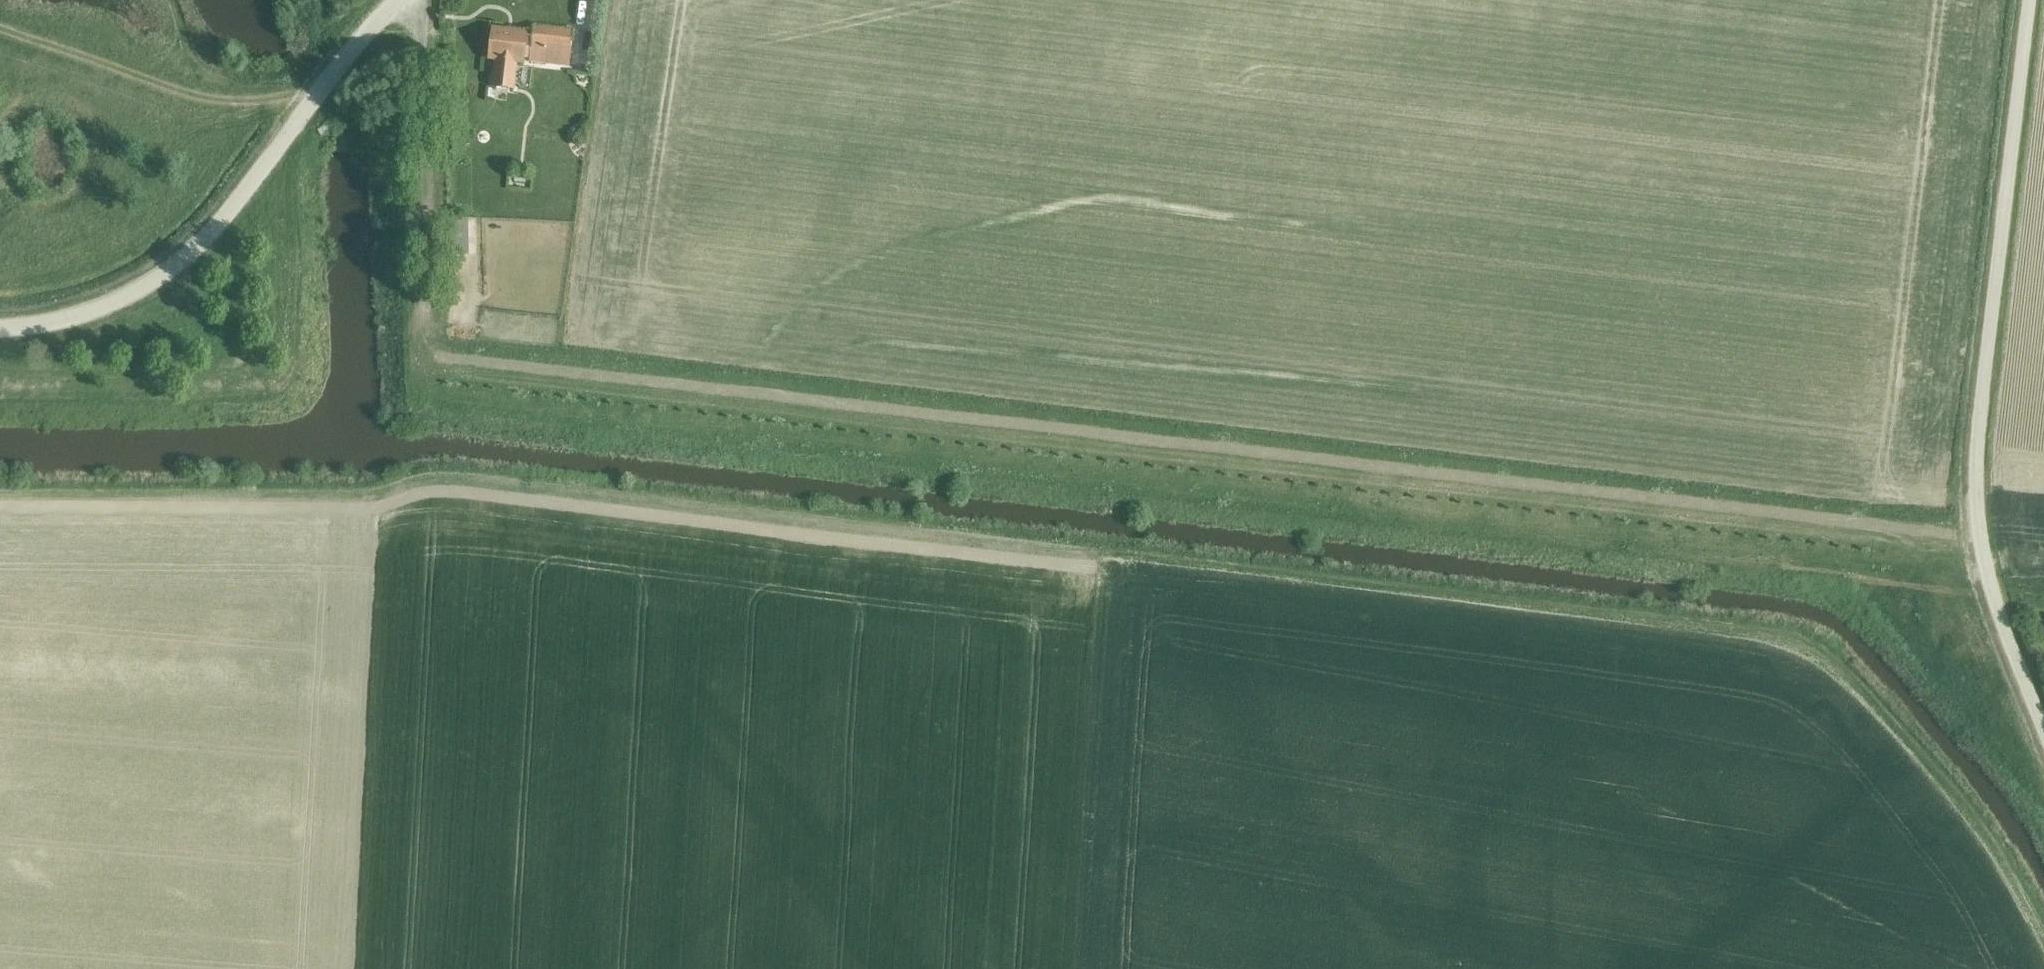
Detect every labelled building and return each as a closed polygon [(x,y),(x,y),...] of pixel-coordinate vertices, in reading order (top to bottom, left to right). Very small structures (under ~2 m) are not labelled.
[(570,51),(572,31),(533,27),(532,35),(492,30),(488,58),(493,59),(490,86),(512,89),(516,62),(522,62),(524,48),(530,49),(529,58),(545,60),(546,49),(570,51)] [(306,138),(322,130),(316,120),(300,128),(306,138)]
